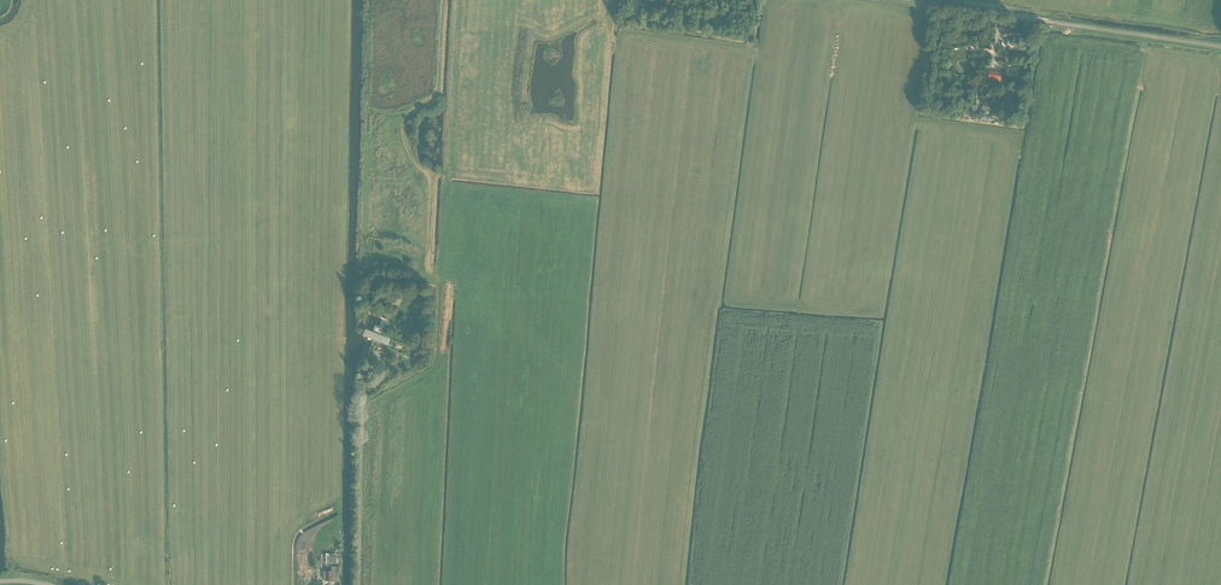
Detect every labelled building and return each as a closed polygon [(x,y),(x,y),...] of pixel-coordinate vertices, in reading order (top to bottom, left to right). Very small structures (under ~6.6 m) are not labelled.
[(1021,31),(1010,30),(1009,38),(1010,38),(1009,41),(1010,44),(1012,45),(1015,46),(1017,45),(1019,43),(1019,39),(1020,39),(1021,31)] [(1002,72),(989,71),(989,81),(1001,82),(1002,72)] [(396,294),(386,290),(384,298),(393,302),(396,294)] [(339,580),(339,567),(331,567),(331,571),(323,571),(323,579),(326,579),(326,580),(332,580),(332,581),(339,580)]
